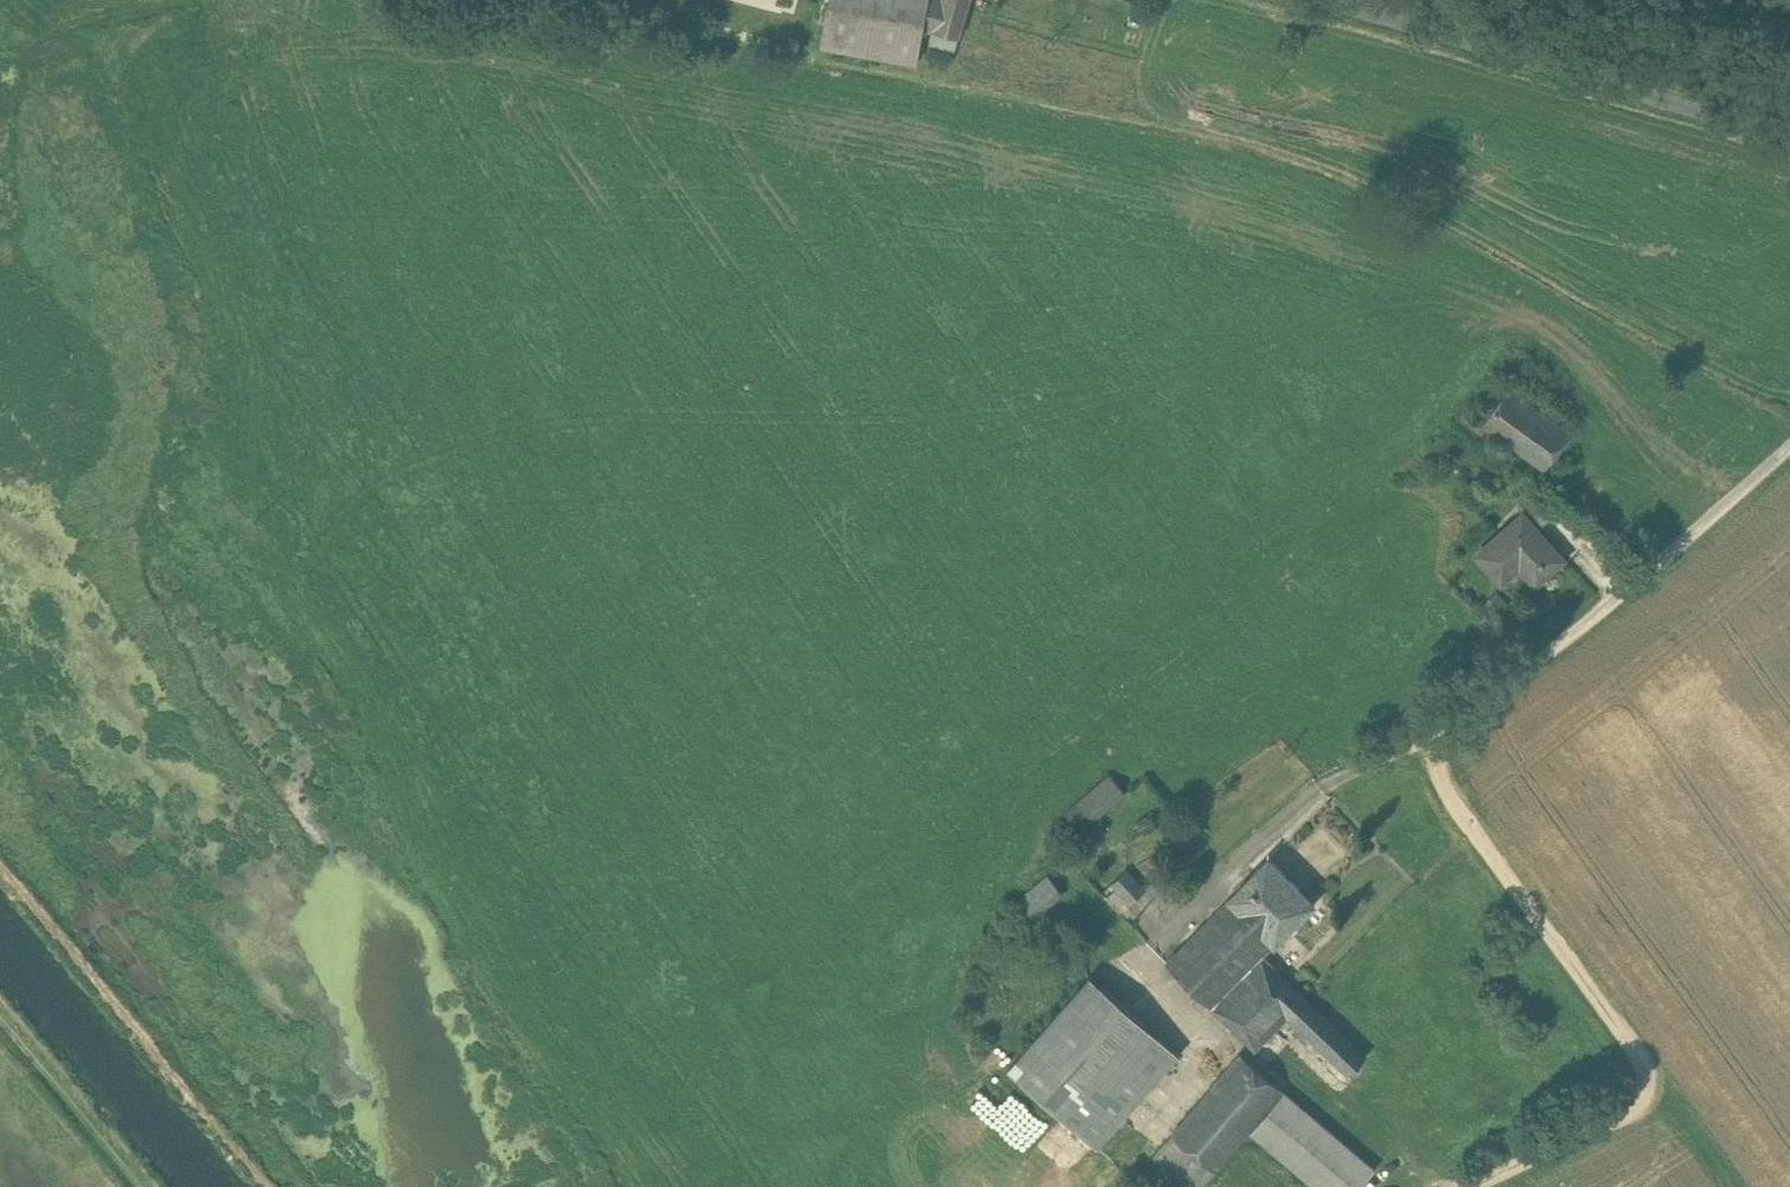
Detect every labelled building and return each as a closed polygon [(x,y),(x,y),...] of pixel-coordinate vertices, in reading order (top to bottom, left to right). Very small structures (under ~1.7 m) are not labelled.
[(823,41),(822,45),(916,62),(923,28),(934,31),(943,0),(831,0),(823,41)] [(934,32),(930,44),(955,51),(967,11),(970,0),(943,0),(934,31),(934,32)] [(1538,391),(1518,376),(1510,387),(1530,402),(1538,391)] [(1530,402),(1510,387),(1484,423),(1544,468),(1571,432),(1530,402)] [(1556,514),(1530,485),(1512,501),(1523,513),(1538,530),(1556,514)] [(1523,513),(1477,554),(1498,577),(1516,561),(1536,584),(1564,559),(1538,530),(1523,513)] [(1111,775),(1066,813),(1076,824),(1088,814),(1094,820),(1126,793),(1111,775)] [(1315,903),(1269,857),(1229,898),(1275,944),(1315,903)] [(1146,890),(1127,870),(1113,883),(1132,903),(1146,890)] [(1048,875),(1015,902),(1031,921),(1064,893),(1048,875)] [(1132,903),(1113,883),(1102,893),(1126,920),(1139,910),(1132,903)] [(1230,899),(1167,962),(1256,1049),(1288,1016),(1349,1074),(1367,1056),(1307,998),(1263,956),(1275,944),(1230,899)] [(1180,1054),(1091,975),(1009,1068),(1098,1146),(1180,1054)] [(1284,1090),(1240,1053),(1204,1096),(1248,1133),(1250,1130),(1284,1090)] [(1284,1090),(1250,1130),(1316,1186),(1360,1186),(1376,1169),(1312,1114),(1284,1090)] [(1248,1133),(1204,1096),(1173,1133),(1216,1170),(1248,1133)] [(1173,1133),(1153,1156),(1190,1186),(1202,1186),(1216,1170),(1173,1133)]
